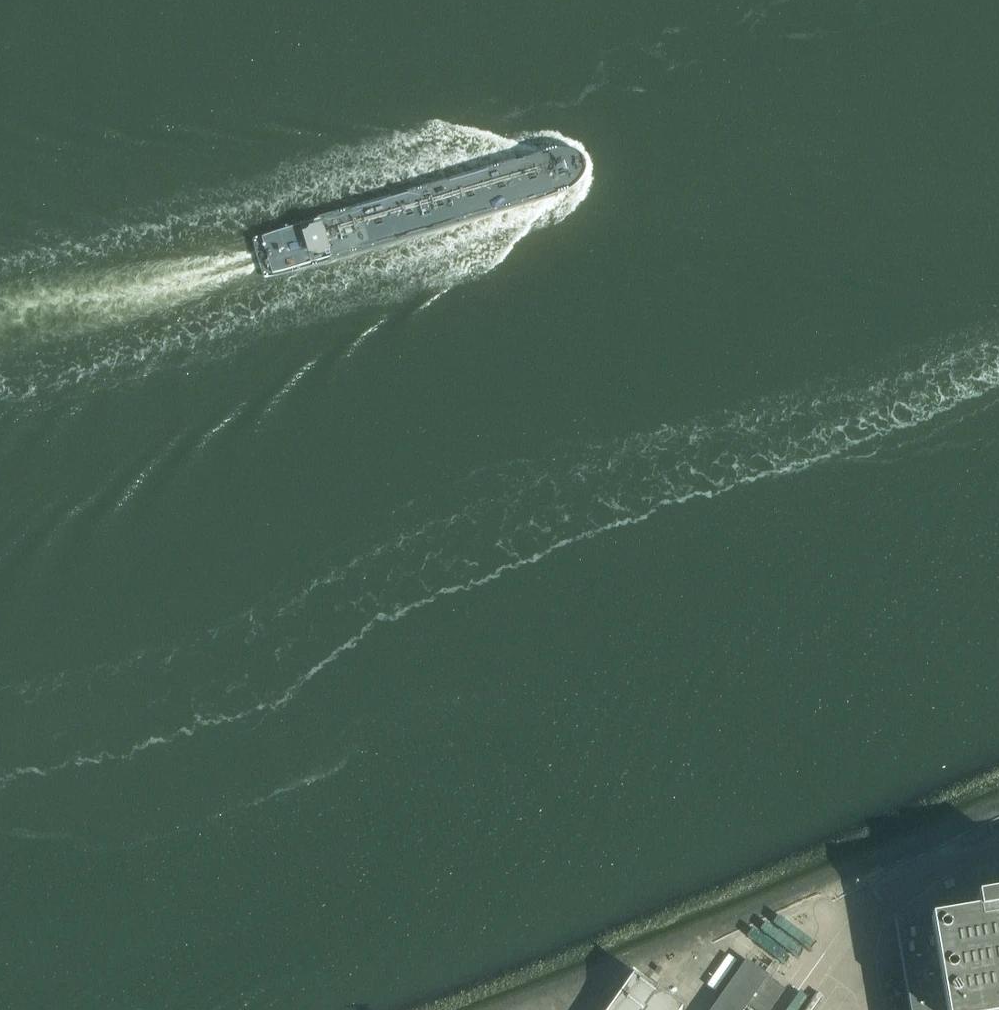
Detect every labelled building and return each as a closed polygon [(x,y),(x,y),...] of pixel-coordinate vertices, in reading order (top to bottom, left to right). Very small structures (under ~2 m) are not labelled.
[(976,905),(978,919),(930,926),(928,919),(895,923),(909,1009),(998,1009),(998,901),(976,905)] [(713,1009),(747,1009),(749,1007),(753,1009),(772,1009),(786,990),(746,962),(713,1009)] [(634,977),(611,1009),(682,1009),(683,1009),(634,977)]
